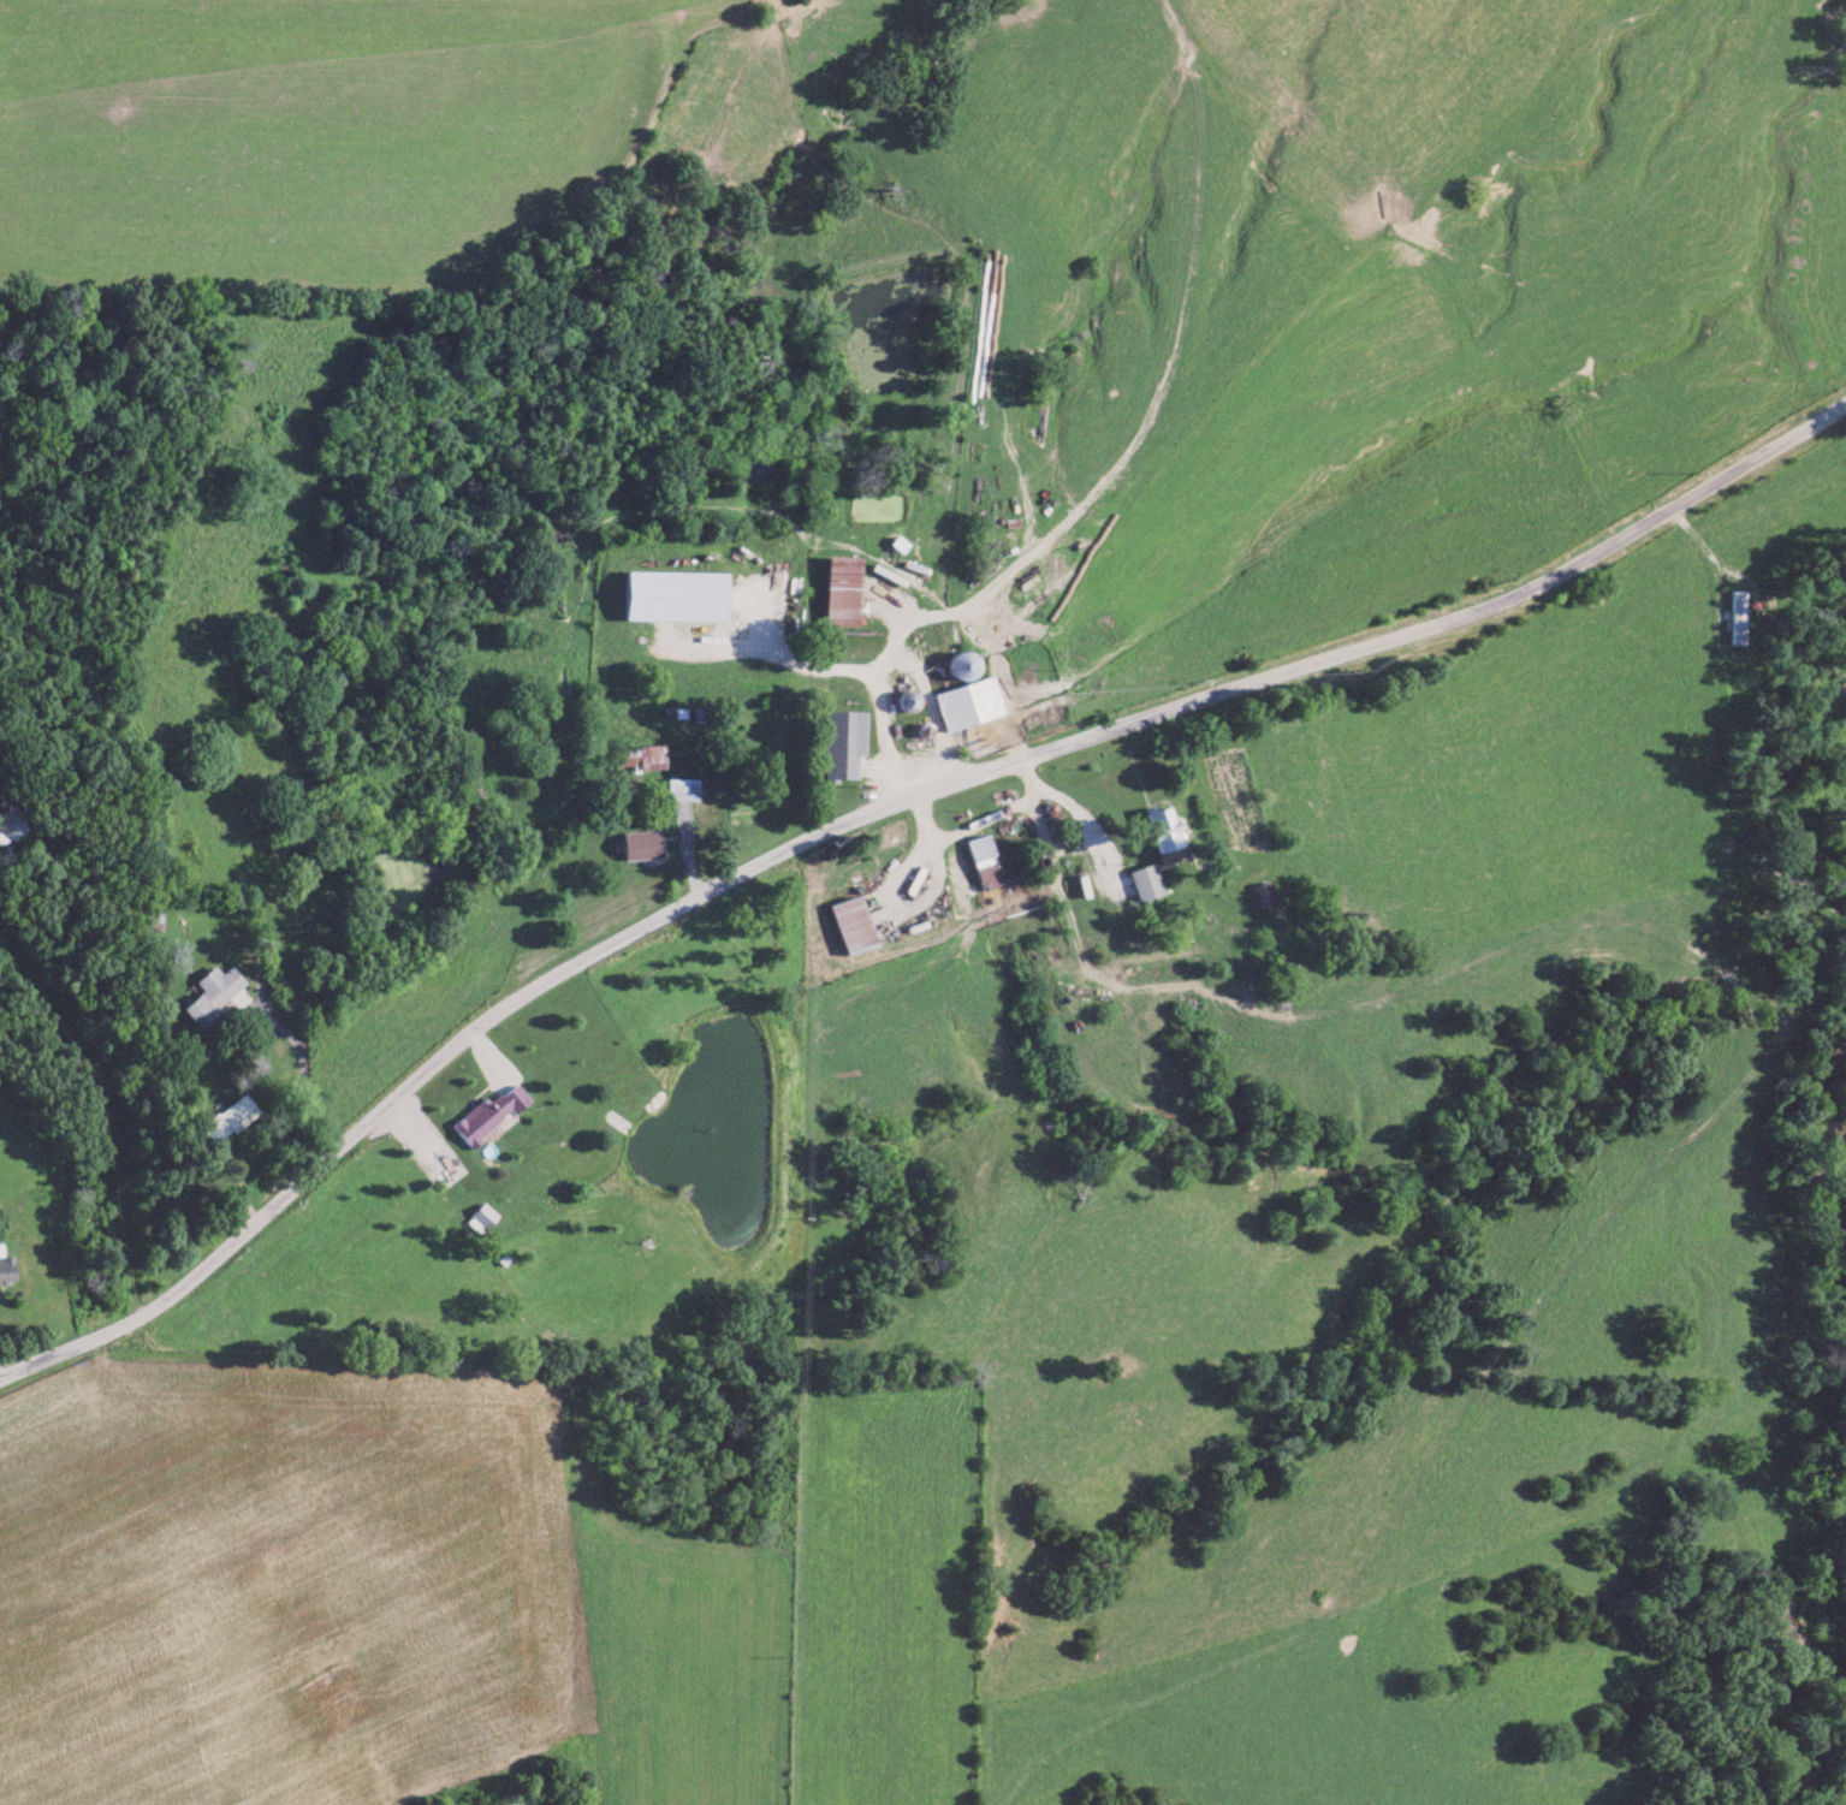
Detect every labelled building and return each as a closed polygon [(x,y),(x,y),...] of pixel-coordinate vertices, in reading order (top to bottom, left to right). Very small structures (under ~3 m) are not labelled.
[(888,542),(900,552),(908,542),(896,532),(888,542)] [(823,622),(854,622),(856,555),(826,554),(823,622)] [(724,619),(725,570),(623,568),(622,617),(724,619)] [(1731,643),(1744,642),(1743,588),(1730,589),(1731,643)] [(977,654),(951,647),(944,672),(970,679),(977,654)] [(932,691),(943,729),(1002,713),(991,674),(932,691)] [(863,709),(824,708),(823,781),(835,781),(835,777),(855,777),(855,753),(863,753),(863,709)] [(662,744),(618,746),(619,765),(663,764),(662,744)] [(664,798),(696,799),(696,777),(665,777),(664,798)] [(1142,810),(1157,863),(1183,855),(1167,803),(1142,810)] [(17,805),(0,810),(0,841),(25,834),(17,805)] [(622,857),(659,856),(658,828),(621,829),(622,857)] [(966,837),(978,888),(997,883),(985,833),(966,837)] [(1125,869),(1136,900),(1161,891),(1150,860),(1125,869)] [(1247,884),(1252,907),(1274,903),(1269,879),(1247,884)] [(873,942),(858,893),(827,903),(843,952),(873,942)] [(244,982),(228,964),(219,972),(212,964),(193,980),(201,988),(180,1007),(196,1025),(244,982)] [(450,1124),(468,1145),(509,1109),(512,1112),(528,1098),(513,1081),(488,1102),(483,1096),(450,1124)] [(258,1110),(242,1090),(199,1126),(215,1145),(258,1110)] [(497,1214),(482,1201),(464,1220),(479,1234),(497,1214)] [(14,1280),(12,1254),(2,1255),(1,1242),(0,1242),(0,1281),(14,1280)]
